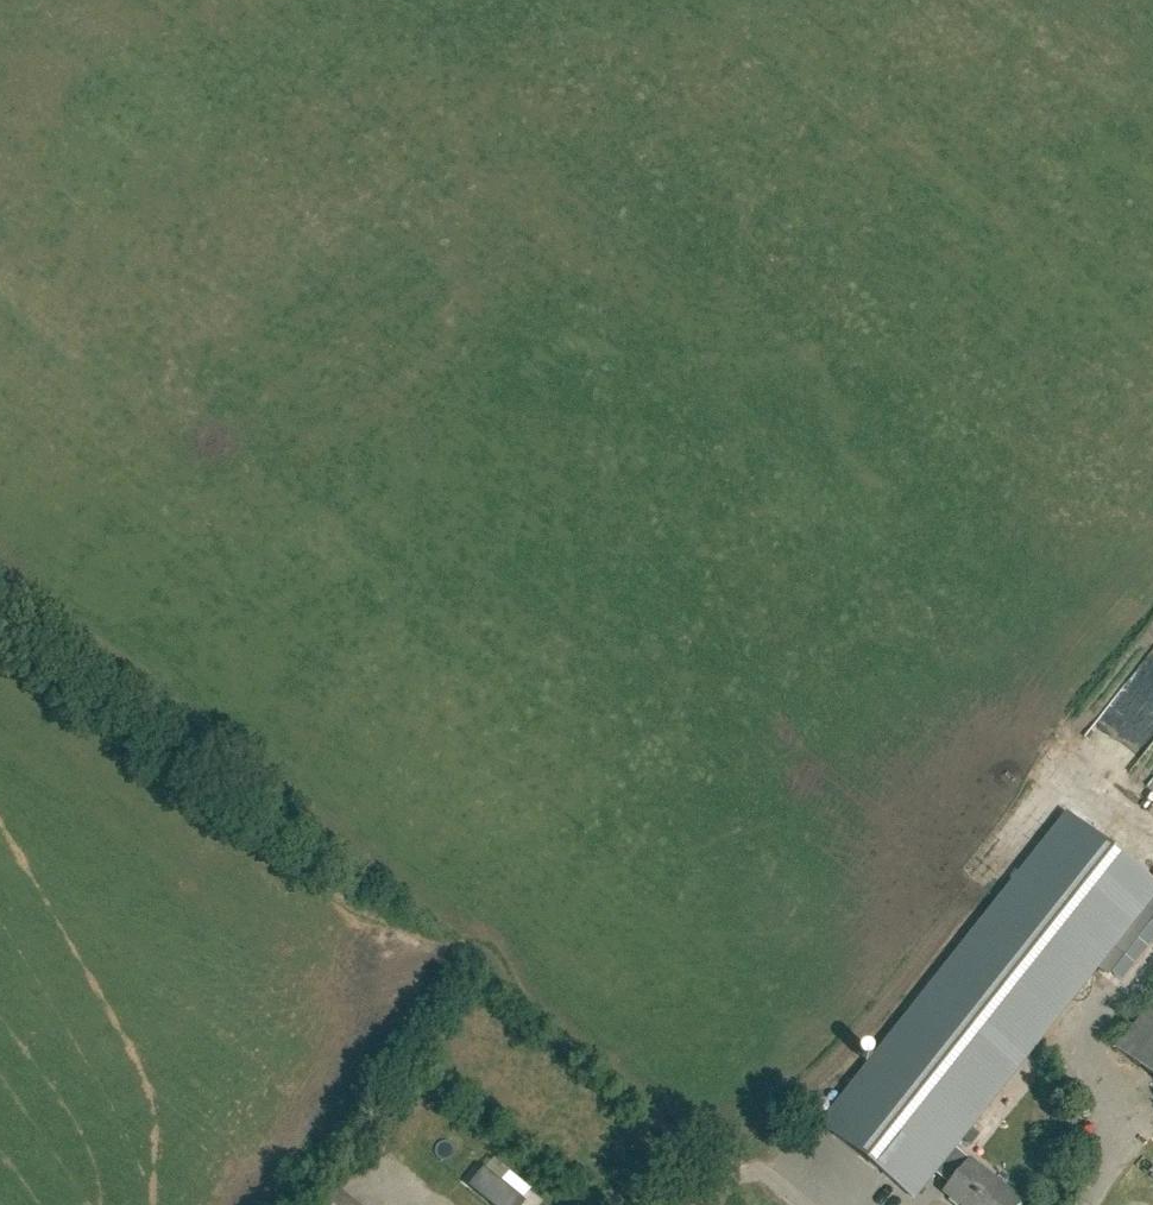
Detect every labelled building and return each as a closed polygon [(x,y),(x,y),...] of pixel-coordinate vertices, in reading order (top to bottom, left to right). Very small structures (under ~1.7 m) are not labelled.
[(1108,821),(1073,856),(1096,878),(1131,843),(1108,821)] [(950,1147),(1086,975),(999,907),(892,1041),(892,1042),(824,1127),(911,1196),(931,1171),(950,1186),(944,1193),(958,1204),(1017,1204),(1019,1202),(950,1147)] [(1116,1050),(1152,1080),(1152,1004),(1116,1050)] [(469,1186),(492,1204),(522,1204),(524,1203),(484,1169),(469,1186)] [(333,1190),(321,1204),(353,1204),(333,1190)]
